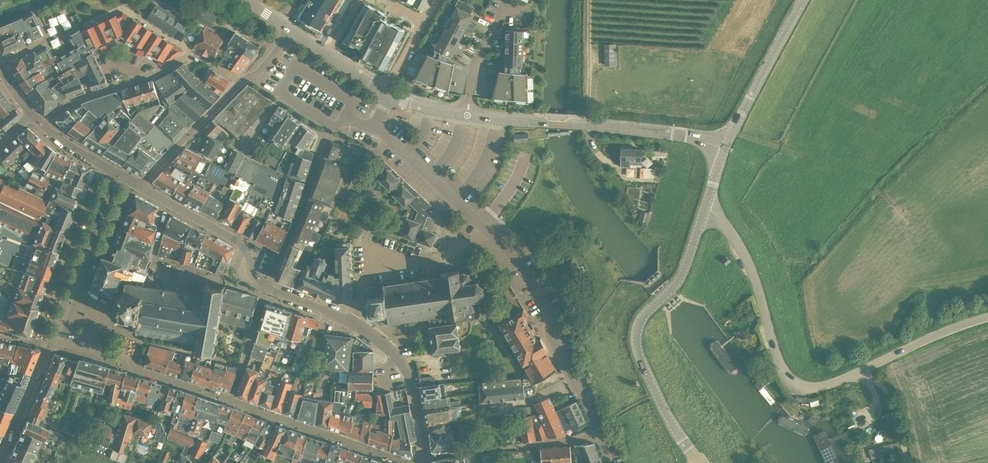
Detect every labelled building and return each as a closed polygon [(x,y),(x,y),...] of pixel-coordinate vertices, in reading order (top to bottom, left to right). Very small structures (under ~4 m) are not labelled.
[(320,30),(339,0),(310,0),(299,17),(320,30)] [(451,17),(474,29),(477,25),(469,21),(473,14),(471,14),(474,7),(461,0),(458,0),(455,6),(457,7),(451,17)] [(404,35),(406,30),(386,20),(389,15),(365,2),(362,6),(344,41),(364,52),(361,57),(385,69),(404,35)] [(199,21),(206,25),(211,27),(217,16),(199,5),(192,17),(199,21)] [(147,19),(182,41),(190,28),(155,7),(147,19)] [(121,34),(123,12),(116,15),(115,15),(116,16),(106,20),(105,20),(113,38),(121,34)] [(131,44),(132,44),(144,25),(143,25),(134,19),(133,18),(123,12),(121,34),(132,41),(130,43),(131,43),(131,44)] [(0,28),(0,42),(15,35),(29,28),(39,24),(34,14),(15,23),(12,24),(0,28)] [(451,17),(446,28),(462,36),(465,30),(472,33),(474,29),(451,17)] [(102,43),(113,38),(105,20),(105,21),(95,25),(94,25),(102,43)] [(39,24),(29,28),(34,40),(43,36),(38,25),(39,24)] [(103,45),(102,43),(94,25),(94,26),(84,30),(83,30),(91,48),(99,45),(103,52),(106,50),(104,45),(103,45)] [(134,42),(143,48),(154,31),(153,31),(144,25),(132,44),(133,45),(134,42)] [(219,47),(223,41),(222,40),(225,36),(221,33),(211,27),(206,25),(193,49),(200,52),(206,56),(206,55),(213,59),(217,52),(216,51),(219,47)] [(4,54),(34,40),(29,28),(15,35),(0,42),(0,46),(4,54)] [(229,43),(251,58),(259,47),(235,32),(234,34),(224,28),(221,33),(225,36),(232,39),(229,43)] [(446,28),(440,38),(463,50),(465,46),(458,42),(462,36),(446,28)] [(77,47),(59,58),(57,55),(54,57),(62,69),(62,70),(71,65),(93,52),(91,49),(81,31),(80,29),(70,35),(77,47)] [(506,30),(505,42),(523,43),(524,30),(506,30)] [(154,32),(154,31),(143,48),(153,55),(164,38),(164,37),(164,38),(154,32)] [(224,53),(229,56),(230,56),(237,61),(238,60),(246,65),(251,58),(229,43),(232,39),(225,36),(222,40),(223,41),(227,43),(223,49),(219,47),(216,51),(217,52),(223,55),(224,53)] [(169,53),(172,49),(174,45),(164,38),(165,38),(164,38),(153,55),(160,59),(164,61),(167,56),(169,53)] [(440,38),(435,49),(436,50),(449,57),(450,58),(454,51),(461,55),(463,50),(440,38)] [(523,55),(523,43),(505,42),(505,54),(523,55)] [(616,65),(615,44),(606,45),(607,65),(616,65)] [(53,57),(48,47),(36,54),(38,58),(14,72),(22,83),(40,71),(49,66),(55,62),(53,57)] [(449,57),(436,50),(434,56),(427,53),(413,80),(448,93),(455,63),(448,61),(449,57)] [(9,65),(14,72),(38,58),(36,54),(34,51),(10,65),(9,65)] [(71,65),(77,74),(87,68),(93,80),(89,81),(92,90),(108,85),(105,76),(96,58),(93,52),(71,65)] [(222,57),(223,55),(217,52),(213,59),(214,59),(216,60),(215,60),(224,65),(240,74),(246,65),(238,60),(237,61),(230,56),(229,56),(227,60),(222,57)] [(523,67),(523,55),(505,54),(505,66),(506,66),(521,67),(523,67)] [(23,85),(28,91),(62,69),(54,57),(53,57),(55,62),(49,66),(40,71),(22,83),(23,83),(24,84),(23,85)] [(221,95),(218,93),(205,84),(199,80),(184,63),(178,67),(178,68),(172,73),(189,91),(208,108),(221,95)] [(70,97),(71,97),(86,92),(83,86),(77,74),(71,65),(62,70),(62,69),(28,91),(44,112),(47,112),(54,106),(55,106),(69,95),(70,97)] [(521,67),(506,66),(506,71),(498,70),(491,99),(529,103),(528,73),(521,72),(521,67)] [(205,84),(218,93),(221,89),(223,91),(230,80),(214,69),(207,80),(205,84)] [(147,135),(124,164),(125,164),(126,164),(132,168),(131,168),(132,169),(133,168),(136,170),(136,171),(137,172),(137,171),(143,174),(142,175),(143,175),(145,174),(144,173),(147,170),(147,171),(158,159),(174,143),(175,142),(190,126),(191,126),(197,119),(200,116),(208,108),(189,91),(172,73),(172,72),(171,73),(164,77),(164,76),(163,77),(156,80),(155,81),(164,95),(168,101),(170,104),(166,108),(146,134),(147,135)] [(142,83),(148,100),(158,97),(153,80),(142,83)] [(137,104),(148,100),(142,83),(132,87),(137,104)] [(213,120),(216,123),(219,120),(238,139),(273,102),(272,103),(247,86),(248,84),(216,117),(213,120)] [(137,104),(132,87),(122,90),(127,107),(137,104)] [(82,140),(84,141),(98,125),(112,110),(119,105),(123,102),(116,91),(94,99),(88,101),(82,103),(81,103),(89,110),(83,117),(79,121),(79,120),(70,130),(70,131),(71,131),(73,132),(72,133),(73,133),(73,132),(75,134),(76,135),(76,134),(78,136),(77,136),(78,137),(79,136),(81,137),(80,138),(81,138),(83,139),(82,140)] [(13,107),(8,101),(8,102),(7,100),(6,98),(4,96),(3,95),(0,97),(0,119),(13,107)] [(89,110),(81,103),(68,110),(58,117),(57,117),(57,122),(58,122),(70,130),(79,120),(79,121),(83,117),(89,110)] [(113,141),(104,152),(111,157),(114,158),(124,164),(147,135),(146,134),(166,108),(164,106),(160,104),(140,110),(138,112),(134,117),(132,119),(125,128),(124,127),(113,141)] [(267,137),(270,138),(276,129),(288,112),(279,106),(278,107),(277,107),(277,108),(267,123),(274,127),(267,137)] [(18,117),(19,114),(18,114),(15,110),(15,109),(15,110),(13,108),(14,108),(13,107),(0,119),(0,133),(18,117)] [(98,125),(84,141),(104,152),(113,141),(124,127),(125,128),(132,119),(121,109),(116,114),(112,110),(98,125)] [(301,122),(302,122),(301,121),(297,118),(297,119),(293,116),(289,113),(288,112),(276,129),(270,138),(284,148),(289,140),(300,124),(301,122)] [(213,120),(203,129),(208,133),(210,135),(220,143),(229,134),(223,128),(216,123),(213,120)] [(295,153),(312,161),(314,153),(305,148),(315,134),(309,130),(308,131),(306,130),(307,129),(308,129),(300,124),(289,140),(299,146),(295,153)] [(21,167),(29,159),(34,153),(29,147),(39,138),(27,127),(18,136),(12,141),(12,142),(8,146),(7,145),(7,146),(3,150),(2,150),(3,150),(0,153),(0,166),(3,168),(4,167),(9,170),(15,174),(21,166),(21,167)] [(210,135),(208,133),(207,136),(209,137),(201,151),(216,159),(224,145),(220,143),(210,135)] [(514,135),(515,142),(528,141),(528,133),(514,135)] [(21,167),(29,175),(29,176),(31,173),(30,171),(34,164),(46,145),(45,144),(40,140),(40,139),(39,138),(29,147),(34,153),(29,159),(21,167)] [(354,174),(362,154),(362,153),(332,142),(326,157),(325,156),(324,158),(325,158),(321,166),(321,168),(318,176),(317,176),(317,178),(314,186),(313,187),(310,196),(309,197),(333,206),(337,195),(345,198),(354,174)] [(47,145),(46,145),(34,164),(30,171),(31,173),(29,176),(29,175),(27,180),(23,186),(27,188),(34,192),(35,189),(43,193),(47,182),(49,179),(50,180),(52,176),(56,177),(61,179),(70,159),(62,155),(56,151),(49,147),(50,147),(47,144),(47,145)] [(200,176),(215,182),(219,185),(223,187),(224,184),(226,185),(229,187),(236,173),(185,148),(176,157),(170,163),(161,173),(153,181),(166,189),(173,193),(180,181),(185,184),(188,178),(189,179),(190,177),(191,175),(193,172),(194,172),(200,176)] [(630,167),(635,167),(635,177),(644,178),(644,177),(652,178),(652,168),(641,168),(642,149),(623,148),(621,166),(630,166),(630,167)] [(244,154),(233,149),(224,167),(235,172),(244,154)] [(661,157),(667,157),(668,150),(652,150),(651,161),(660,162),(661,157)] [(288,173),(296,176),(305,180),(312,161),(295,153),(288,173)] [(241,230),(245,232),(257,210),(256,210),(258,206),(259,203),(261,204),(262,202),(276,209),(278,202),(296,211),(305,182),(296,179),(284,174),(276,170),(263,164),(245,155),(236,173),(229,187),(226,185),(224,184),(223,187),(219,185),(215,182),(201,209),(214,216),(219,218),(222,220),(223,221),(223,220),(229,223),(228,223),(229,224),(230,222),(233,223),(232,225),(234,226),(235,224),(238,226),(237,228),(238,228),(242,229),(241,230)] [(269,156),(265,162),(275,167),(278,161),(269,156)] [(78,163),(70,159),(61,179),(56,177),(52,176),(50,180),(49,179),(47,182),(55,187),(55,186),(57,187),(78,198),(83,200),(90,183),(85,181),(86,176),(87,174),(87,173),(88,171),(88,172),(88,171),(87,168),(84,167),(85,166),(84,166),(81,165),(80,164),(80,165),(78,163)] [(389,191),(390,192),(390,191),(392,189),(396,193),(393,195),(392,196),(393,196),(404,207),(405,208),(406,207),(409,203),(418,211),(414,220),(407,218),(407,217),(406,217),(406,218),(400,235),(399,236),(400,236),(409,239),(407,243),(416,247),(418,243),(431,247),(431,248),(432,247),(436,234),(437,234),(437,233),(436,233),(432,232),(437,219),(428,216),(430,210),(432,205),(419,193),(418,192),(407,182),(406,181),(403,178),(402,177),(391,166),(390,166),(384,160),(379,165),(385,171),(378,179),(377,180),(378,180),(389,191)] [(276,170),(284,174),(286,169),(279,165),(276,170)] [(0,174),(5,176),(9,170),(4,167),(3,168),(0,166),(0,174)] [(12,180),(15,174),(9,170),(5,176),(12,180)] [(173,193),(185,201),(192,188),(195,183),(196,183),(200,176),(194,172),(193,172),(191,175),(190,177),(189,179),(188,178),(185,184),(180,181),(173,193)] [(194,205),(201,209),(215,182),(200,176),(196,183),(195,183),(192,188),(185,201),(194,205)] [(27,215),(39,220),(42,221),(44,222),(53,226),(65,231),(66,229),(67,227),(70,219),(72,213),(73,213),(73,212),(61,206),(49,200),(38,194),(37,196),(4,180),(0,190),(0,202),(27,215)] [(38,194),(49,200),(61,206),(73,212),(74,210),(75,210),(76,207),(75,207),(76,202),(78,203),(79,200),(77,199),(78,198),(57,187),(55,186),(55,187),(47,182),(43,193),(35,189),(34,192),(38,194)] [(159,207),(136,195),(134,198),(129,213),(153,224),(157,225),(160,215),(156,214),(159,207)] [(305,208),(328,218),(330,214),(321,211),(324,205),(309,198),(305,208)] [(1,225),(2,225),(20,236),(19,236),(27,241),(32,243),(44,248),(44,247),(57,252),(58,252),(57,252),(58,252),(58,251),(60,246),(61,244),(62,242),(62,240),(62,239),(61,239),(61,240),(59,239),(62,231),(64,231),(64,232),(65,233),(65,232),(65,231),(53,226),(44,222),(42,221),(39,220),(27,215),(0,202),(0,225),(1,225)] [(257,210),(245,232),(251,235),(252,234),(255,236),(254,238),(256,239),(256,238),(257,238),(265,222),(267,219),(272,209),(276,211),(276,209),(262,202),(261,204),(259,203),(258,206),(256,210),(257,210)] [(276,209),(276,211),(279,213),(285,217),(292,221),(293,218),(294,218),(294,217),(295,212),(296,211),(295,211),(296,211),(278,202),(276,209)] [(305,208),(302,215),(317,221),(318,219),(326,222),(328,218),(305,208)] [(265,222),(257,238),(279,250),(288,231),(292,221),(285,217),(279,213),(276,211),(272,209),(267,219),(265,222)] [(649,213),(643,211),(640,221),(647,223),(649,213)] [(153,224),(129,213),(127,219),(124,227),(124,228),(134,232),(133,235),(153,243),(156,229),(157,225),(153,224)] [(302,215),(296,228),(320,238),(321,234),(313,231),(316,225),(317,221),(302,215)] [(185,244),(186,241),(188,236),(187,236),(192,226),(189,225),(189,224),(182,221),(180,220),(180,219),(173,216),(172,217),(170,216),(166,224),(163,235),(179,242),(176,249),(183,251),(185,246),(185,244)] [(11,256),(12,253),(15,254),(20,256),(29,259),(30,258),(52,266),(56,256),(56,254),(57,254),(57,253),(57,252),(44,247),(44,248),(32,243),(27,241),(19,236),(2,225),(0,230),(0,262),(1,262),(7,266),(11,256)] [(206,234),(192,226),(187,236),(188,236),(186,241),(185,244),(185,246),(193,249),(190,258),(189,264),(195,266),(197,257),(198,255),(199,253),(200,249),(206,234)] [(119,239),(117,246),(128,250),(133,252),(134,253),(135,253),(136,254),(141,256),(139,260),(138,263),(136,266),(135,270),(146,274),(152,260),(150,259),(153,243),(133,235),(134,232),(124,228),(122,232),(119,239)] [(320,238),(296,228),(292,238),(294,239),(307,245),(310,239),(318,242),(320,238)] [(198,255),(197,257),(195,266),(202,268),(208,253),(216,239),(215,239),(215,238),(208,234),(207,234),(206,234),(200,249),(199,253),(198,255)] [(171,247),(176,249),(179,242),(163,235),(161,243),(158,256),(167,258),(171,247)] [(233,248),(216,239),(208,253),(202,268),(210,270),(222,274),(228,260),(233,249),(234,248),(233,248)] [(296,287),(296,286),(304,268),(313,246),(308,244),(308,245),(307,245),(294,239),(292,243),(290,243),(275,278),(287,283),(287,282),(290,284),(296,287)] [(328,262),(327,262),(325,258),(326,257),(325,257),(321,256),(321,255),(320,255),(320,256),(316,258),(315,257),(315,258),(313,266),(308,264),(306,269),(304,268),(296,286),(315,293),(315,294),(321,296),(339,302),(339,301),(352,301),(351,291),(351,282),(350,246),(348,246),(348,242),(337,243),(337,247),(336,247),(336,257),(337,276),(335,275),(335,273),(331,272),(330,272),(329,272),(325,270),(327,263),(328,263),(328,262)] [(113,256),(111,260),(125,265),(125,266),(128,267),(135,270),(136,266),(138,263),(139,260),(141,256),(136,254),(135,253),(134,253),(133,252),(128,250),(117,246),(116,248),(115,250),(115,251),(114,253),(113,254),(113,256)] [(193,249),(185,246),(183,251),(180,262),(189,264),(190,258),(193,249)] [(19,270),(47,279),(52,266),(30,258),(29,259),(20,256),(15,254),(14,257),(11,256),(7,266),(11,267),(14,269),(19,270)] [(95,279),(92,288),(113,296),(121,274),(144,277),(146,274),(135,270),(128,267),(125,266),(125,265),(111,260),(103,257),(100,266),(97,272),(95,279)] [(11,283),(10,284),(17,286),(42,294),(42,293),(47,279),(19,270),(14,269),(11,267),(7,266),(1,262),(0,262),(0,279),(11,283)] [(482,319),(484,320),(487,318),(484,300),(482,300),(481,300),(485,294),(487,295),(487,293),(485,293),(484,286),(486,285),(485,284),(483,285),(478,281),(479,279),(478,279),(477,281),(471,282),(472,278),(474,278),(473,277),(472,277),(470,273),(471,272),(470,271),(469,273),(465,272),(465,270),(464,270),(464,272),(460,274),(460,270),(441,273),(441,274),(433,275),(433,277),(433,278),(425,279),(425,277),(424,277),(424,279),(416,280),(416,279),(415,280),(415,281),(408,282),(407,280),(406,280),(406,282),(399,283),(399,282),(397,282),(397,283),(390,284),(390,282),(388,282),(388,284),(385,284),(385,283),(383,283),(384,285),(376,286),(376,285),(374,285),(375,286),(370,287),(369,286),(368,287),(369,288),(369,299),(371,316),(376,320),(375,320),(376,321),(377,321),(380,323),(380,324),(381,325),(381,323),(389,322),(389,324),(390,324),(390,323),(393,322),(394,324),(395,324),(395,323),(395,321),(403,320),(403,321),(404,321),(404,320),(411,319),(412,321),(413,321),(413,319),(420,318),(420,319),(422,319),(422,318),(429,317),(430,327),(433,353),(451,350),(460,349),(457,325),(463,324),(463,321),(482,319)] [(221,311),(225,288),(225,285),(223,285),(222,287),(217,286),(211,285),(211,286),(209,285),(210,283),(207,282),(206,285),(204,284),(203,287),(206,287),(205,295),(197,293),(197,291),(195,291),(195,293),(187,292),(188,289),(186,289),(185,292),(178,290),(179,288),(176,288),(176,290),(169,289),(169,286),(167,286),(167,289),(160,288),(160,285),(158,285),(157,287),(156,287),(155,288),(154,287),(152,287),(152,286),(150,286),(151,284),(149,283),(148,286),(139,284),(140,282),(138,282),(137,284),(128,283),(129,281),(126,280),(126,282),(124,282),(124,284),(126,284),(125,292),(123,291),(123,295),(119,294),(118,298),(122,299),(122,302),(122,304),(123,304),(123,306),(122,308),(121,309),(120,312),(116,311),(115,316),(120,316),(119,320),(122,320),(123,317),(137,319),(137,322),(138,322),(137,329),(135,329),(135,331),(137,331),(136,334),(138,334),(139,332),(140,332),(141,331),(142,331),(144,332),(145,333),(145,335),(147,335),(147,333),(154,334),(154,336),(156,337),(156,335),(162,336),(162,338),(164,338),(164,336),(170,337),(170,339),(172,340),(173,337),(179,338),(178,341),(180,341),(181,339),(187,340),(187,342),(189,342),(189,340),(195,341),(197,342),(196,348),(194,348),(193,350),(196,351),(195,353),(198,353),(198,351),(211,353),(211,356),(214,356),(214,355),(216,355),(217,351),(214,351),(216,342),(217,343),(218,342),(218,341),(218,340),(217,340),(216,339),(216,336),(217,332),(219,331),(219,330),(218,329),(220,320),(225,321),(250,328),(252,319),(221,311)] [(17,286),(12,299),(12,301),(37,308),(42,294),(17,286)] [(221,311),(252,319),(253,318),(256,306),(258,298),(259,297),(257,296),(249,294),(237,291),(229,289),(229,288),(227,288),(225,288),(221,311)] [(28,336),(32,322),(34,317),(37,308),(12,301),(12,299),(8,298),(8,299),(0,293),(0,329),(28,336)] [(259,328),(258,333),(271,337),(280,307),(274,305),(274,306),(267,303),(259,328),(260,328),(259,328)] [(285,309),(280,307),(271,337),(284,340),(285,341),(294,312),(294,311),(293,311),(285,309)] [(530,376),(535,383),(545,377),(547,376),(557,370),(556,368),(551,361),(550,359),(545,351),(548,350),(547,348),(542,339),(541,338),(537,340),(535,335),(533,332),(532,331),(535,330),(532,325),(530,326),(529,326),(527,322),(524,317),(528,315),(524,309),(518,313),(518,312),(513,315),(500,324),(503,329),(530,375),(530,376)] [(298,313),(294,312),(285,341),(287,341),(285,349),(292,350),(294,343),(296,344),(294,351),(297,352),(300,344),(307,346),(310,334),(311,327),(305,325),(307,317),(308,316),(307,315),(303,314),(298,313)] [(305,325),(311,327),(311,326),(318,328),(320,321),(307,317),(305,325)] [(269,346),(277,349),(279,350),(280,346),(282,347),(284,340),(271,337),(258,333),(255,341),(269,346)] [(297,352),(296,356),(311,360),(312,357),(314,346),(316,335),(310,334),(307,346),(300,344),(297,352)] [(349,371),(350,357),(353,337),(352,337),(351,337),(343,336),(335,335),(326,334),(325,334),(325,337),(324,347),(321,367),(349,371)] [(316,335),(314,346),(324,347),(325,337),(316,335)] [(713,339),(710,341),(710,346),(729,372),(732,373),(733,373),(736,373),(737,373),(738,370),(738,368),(737,365),(718,340),(716,339),(713,339)] [(0,342),(0,372),(2,373),(5,374),(7,366),(9,366),(15,345),(0,342)] [(263,360),(267,351),(268,348),(255,343),(251,356),(263,360)] [(39,350),(17,345),(11,367),(9,366),(7,366),(5,374),(2,373),(1,377),(3,378),(5,379),(25,386),(30,373),(39,350)] [(170,359),(173,360),(173,358),(175,352),(150,346),(145,366),(166,373),(170,359)] [(259,371),(248,399),(259,403),(265,387),(269,388),(271,381),(270,380),(271,377),(268,376),(270,369),(271,369),(273,364),(278,351),(279,350),(277,349),(276,351),(271,349),(270,352),(267,351),(263,360),(263,361),(259,371)] [(273,364),(277,365),(282,353),(278,351),(273,364)] [(354,371),(373,370),(374,370),(374,351),(354,351),(354,371)] [(67,358),(55,354),(47,370),(61,375),(65,364),(67,358)] [(185,359),(186,355),(182,354),(180,362),(173,360),(170,359),(166,373),(179,377),(185,359)] [(185,359),(179,377),(180,377),(181,378),(183,379),(184,378),(186,379),(189,380),(190,380),(196,362),(189,360),(191,355),(186,355),(185,359)] [(190,380),(200,383),(207,360),(198,357),(197,360),(196,362),(190,380)] [(59,380),(70,384),(71,382),(79,362),(71,359),(67,358),(65,364),(61,375),(59,380)] [(84,386),(98,390),(95,402),(103,404),(106,393),(107,382),(110,371),(111,367),(99,364),(91,362),(80,359),(79,362),(71,382),(70,384),(69,388),(71,389),(82,392),(84,386)] [(200,383),(209,385),(214,368),(210,367),(212,361),(207,360),(200,383)] [(209,385),(219,388),(227,370),(228,365),(216,362),(215,364),(215,368),(214,368),(209,385)] [(284,371),(285,372),(286,368),(277,365),(273,364),(271,369),(276,371),(283,374),(284,371)] [(238,368),(228,365),(227,370),(219,388),(230,392),(230,391),(233,383),(237,373),(238,368)] [(113,368),(111,367),(110,371),(107,382),(109,382),(111,383),(110,400),(112,401),(114,403),(115,404),(118,396),(121,385),(122,384),(123,385),(126,374),(127,374),(127,372),(113,368)] [(259,371),(257,370),(247,367),(244,376),(241,383),(239,389),(237,395),(238,395),(241,396),(241,397),(243,397),(246,398),(246,399),(247,399),(248,399),(259,371)] [(265,387),(259,403),(271,408),(276,394),(279,386),(282,376),(275,373),(276,371),(271,369),(270,369),(268,376),(271,377),(270,380),(271,381),(269,388),(265,387)] [(58,382),(59,380),(61,375),(47,370),(44,380),(55,385),(55,386),(53,389),(57,391),(60,383),(58,382)] [(373,370),(354,371),(350,371),(349,388),(349,389),(356,389),(373,389),(374,371),(373,371),(373,370)] [(283,411),(283,412),(290,389),(291,389),(294,380),(295,375),(285,372),(284,371),(283,374),(282,376),(279,386),(276,394),(271,408),(272,408),(272,407),(275,408),(275,409),(276,409),(279,410),(280,410),(283,411)] [(134,398),(141,377),(135,376),(134,378),(131,377),(132,375),(127,374),(126,374),(123,385),(122,384),(121,385),(118,396),(134,401),(134,399),(135,398),(134,398)] [(419,377),(421,386),(434,384),(433,376),(419,377)] [(525,396),(531,396),(532,396),(533,395),(534,394),(535,393),(536,392),(536,391),(537,391),(537,390),(537,389),(537,388),(537,387),(536,385),(535,383),(530,376),(523,377),(523,376),(523,377),(479,381),(480,393),(481,402),(525,398),(525,396)] [(155,405),(162,384),(149,380),(146,379),(141,377),(134,398),(135,398),(134,399),(134,401),(131,409),(149,414),(155,416),(158,406),(155,405)] [(307,420),(317,424),(321,398),(316,397),(313,397),(314,394),(311,394),(312,392),(315,380),(307,379),(306,383),(304,395),(303,395),(302,400),(301,399),(296,416),(296,417),(304,419),(303,419),(304,420),(304,419),(306,420),(307,421),(307,420)] [(13,413),(13,412),(15,407),(18,402),(19,399),(22,392),(24,389),(25,387),(6,380),(5,382),(0,380),(0,409),(13,413)] [(48,398),(49,397),(53,389),(55,386),(55,385),(44,380),(42,384),(38,394),(48,398)] [(304,395),(306,383),(294,380),(291,389),(290,389),(283,412),(296,416),(301,399),(302,400),(303,395),(304,395)] [(777,402),(758,380),(754,384),(771,406),(774,406),(776,406),(777,405),(777,402)] [(440,384),(440,383),(434,384),(421,386),(421,387),(423,400),(423,401),(437,399),(442,398),(446,397),(444,383),(440,384)] [(169,415),(170,413),(172,408),(174,399),(176,400),(179,389),(178,389),(171,387),(170,386),(170,387),(162,384),(155,405),(158,406),(155,416),(167,420),(168,417),(169,415)] [(341,432),(344,411),(345,407),(352,408),(352,407),(354,405),(356,393),(356,389),(349,389),(349,388),(340,388),(340,385),(335,385),(333,401),(329,428),(330,428),(340,431),(340,432),(341,432)] [(167,420),(172,421),(178,423),(178,422),(187,392),(179,389),(176,400),(174,399),(172,408),(176,410),(173,418),(168,417),(167,420)] [(393,435),(390,450),(391,450),(400,453),(401,453),(413,455),(413,454),(411,441),(417,440),(410,404),(394,408),(390,391),(382,393),(386,409),(385,409),(386,414),(387,416),(390,416),(390,418),(394,419),(393,429),(393,435)] [(199,396),(187,392),(178,422),(180,422),(178,429),(184,431),(185,431),(199,435),(199,434),(199,433),(200,433),(205,416),(198,415),(199,408),(195,407),(199,396)] [(366,393),(356,393),(354,405),(352,407),(352,408),(345,407),(344,411),(341,432),(351,435),(354,421),(355,421),(356,412),(358,405),(373,407),(373,397),(369,394),(369,393),(366,393)] [(381,422),(386,422),(385,432),(378,430),(380,426),(372,424),(370,430),(369,437),(369,442),(377,445),(390,450),(393,435),(393,429),(394,419),(390,418),(390,416),(387,416),(386,414),(385,409),(386,409),(382,393),(376,394),(376,395),(375,409),(373,415),(382,414),(381,422)] [(38,394),(34,403),(51,410),(49,414),(49,415),(58,418),(63,403),(49,397),(48,398),(38,394)] [(131,409),(134,401),(118,396),(115,404),(126,407),(131,409)] [(210,448),(213,440),(219,442),(221,439),(223,433),(217,431),(219,425),(217,424),(218,422),(218,421),(218,418),(216,417),(221,403),(220,403),(217,402),(216,403),(214,402),(214,401),(211,400),(209,399),(207,399),(201,397),(200,396),(199,396),(195,407),(199,408),(198,415),(205,416),(200,433),(199,433),(206,436),(205,441),(208,442),(206,447),(207,447),(210,448)] [(460,401),(453,402),(450,402),(449,396),(446,397),(442,398),(437,399),(423,401),(425,410),(451,406),(461,405),(460,401)] [(539,414),(550,438),(555,437),(556,434),(559,434),(561,435),(566,434),(564,431),(558,417),(549,397),(535,403),(538,411),(539,414)] [(317,424),(329,428),(333,401),(321,398),(317,424)] [(558,417),(564,431),(572,427),(573,427),(586,421),(577,401),(563,407),(565,411),(561,413),(561,415),(558,417)] [(34,403),(29,413),(43,419),(45,413),(49,414),(51,410),(34,403)] [(217,431),(223,433),(225,429),(226,427),(226,425),(227,425),(229,420),(232,414),(234,407),(226,404),(221,403),(216,417),(218,418),(218,421),(218,422),(217,424),(219,425),(217,431)] [(461,409),(461,405),(451,406),(425,410),(428,424),(430,424),(454,420),(452,410),(461,409)] [(523,408),(520,408),(522,415),(529,413),(527,406),(523,407),(523,408)] [(235,408),(234,407),(232,414),(229,420),(227,425),(226,425),(226,427),(225,429),(226,429),(233,433),(231,438),(234,440),(237,434),(236,434),(246,412),(235,408)] [(351,435),(361,439),(362,428),(364,420),(365,414),(370,415),(371,416),(372,409),(365,408),(364,414),(356,412),(355,421),(354,421),(351,435)] [(7,424),(7,423),(8,422),(9,422),(13,413),(0,409),(0,420),(7,424)] [(236,434),(237,434),(244,438),(246,436),(250,428),(256,417),(246,412),(236,434)] [(27,419),(27,420),(41,426),(44,419),(43,419),(29,413),(30,414),(30,415),(29,419),(28,419),(27,419)] [(136,421),(138,417),(125,413),(121,426),(119,430),(116,429),(102,422),(100,421),(93,439),(94,440),(108,447),(109,446),(127,452),(128,448),(131,449),(133,444),(130,443),(133,432),(136,421)] [(362,428),(361,439),(362,439),(369,442),(369,437),(370,430),(371,429),(372,424),(373,420),(369,419),(370,415),(365,414),(364,420),(362,428)] [(539,414),(519,417),(521,432),(523,442),(537,440),(550,438),(539,414)] [(813,427),(784,415),(782,417),(782,418),(780,420),(780,421),(780,422),(781,423),(780,425),(808,436),(809,435),(810,433),(811,431),(812,429),(813,427)] [(454,420),(430,424),(430,426),(429,426),(430,433),(448,430),(448,426),(459,424),(458,421),(463,420),(462,416),(457,417),(457,419),(454,420)] [(133,432),(148,437),(152,427),(158,429),(155,439),(164,442),(167,434),(160,421),(153,418),(152,421),(138,417),(136,421),(133,432)] [(246,455),(257,441),(256,441),(265,421),(263,420),(262,421),(260,420),(261,419),(257,418),(257,417),(256,417),(250,428),(246,436),(248,437),(242,444),(246,447),(240,454),(235,451),(231,457),(238,462),(239,462),(244,458),(246,455)] [(24,425),(22,431),(40,440),(43,441),(47,443),(57,448),(58,447),(58,448),(63,435),(48,428),(48,429),(41,426),(27,420),(26,420),(24,425)] [(262,452),(273,458),(274,459),(277,450),(288,428),(276,424),(265,421),(256,441),(257,441),(246,455),(256,462),(262,452)] [(473,424),(459,427),(461,434),(474,431),(473,424)] [(172,427),(170,432),(181,436),(184,431),(178,429),(172,427)] [(83,437),(85,432),(76,428),(74,434),(83,437)] [(293,460),(297,447),(295,446),(298,438),(297,438),(295,437),(295,436),(295,431),(288,429),(288,428),(277,450),(274,459),(273,458),(271,462),(273,462),(281,462),(282,462),(291,462),(293,460)] [(814,433),(827,462),(840,462),(840,461),(830,442),(834,441),(832,438),(831,435),(828,436),(825,429),(823,428),(814,432),(814,433)] [(452,430),(448,430),(430,433),(430,434),(430,433),(431,440),(431,441),(431,442),(432,442),(433,442),(433,444),(432,444),(431,444),(432,445),(431,445),(431,446),(432,446),(432,450),(432,451),(435,453),(436,453),(455,451),(455,450),(460,449),(459,441),(456,441),(456,438),(453,439),(452,430)] [(16,444),(35,453),(38,444),(45,447),(47,443),(43,441),(40,440),(22,431),(21,431),(24,433),(23,434),(20,434),(16,444)] [(181,436),(170,432),(168,438),(185,446),(182,454),(188,459),(191,454),(190,454),(199,435),(185,431),(184,431),(181,436)] [(308,436),(299,432),(299,433),(299,432),(297,438),(298,438),(295,446),(297,447),(293,460),(291,462),(300,462),(308,436)] [(201,458),(206,447),(208,442),(205,441),(206,436),(199,433),(199,434),(199,435),(190,454),(191,454),(201,458)] [(321,443),(322,440),(308,436),(300,462),(316,462),(321,443)] [(331,443),(331,444),(325,441),(325,442),(323,444),(321,443),(316,462),(326,462),(327,460),(331,443)] [(342,447),(341,447),(332,444),(332,443),(332,444),(331,443),(327,460),(326,462),(337,462),(342,447)] [(573,445),(574,452),(578,452),(580,456),(585,454),(589,462),(595,462),(601,461),(594,443),(573,445)] [(10,457),(24,462),(37,462),(31,461),(35,453),(16,444),(12,454),(10,457)] [(890,454),(888,444),(869,449),(871,459),(890,454)] [(560,446),(551,447),(552,462),(562,462),(560,446)] [(562,462),(572,462),(570,446),(560,446),(562,462)] [(58,447),(57,448),(55,453),(61,456),(62,457),(64,450),(58,448),(58,447)] [(349,449),(342,447),(337,462),(344,462),(349,449)] [(551,447),(541,448),(542,462),(552,462),(551,447)] [(229,449),(224,456),(229,460),(229,459),(234,452),(229,449)] [(363,455),(349,449),(344,462),(359,462),(363,455)] [(171,453),(165,450),(161,459),(166,462),(171,453)] [(188,459),(182,454),(177,460),(181,462),(194,462),(188,459)] [(363,455),(359,462),(370,462),(372,457),(363,455)]
